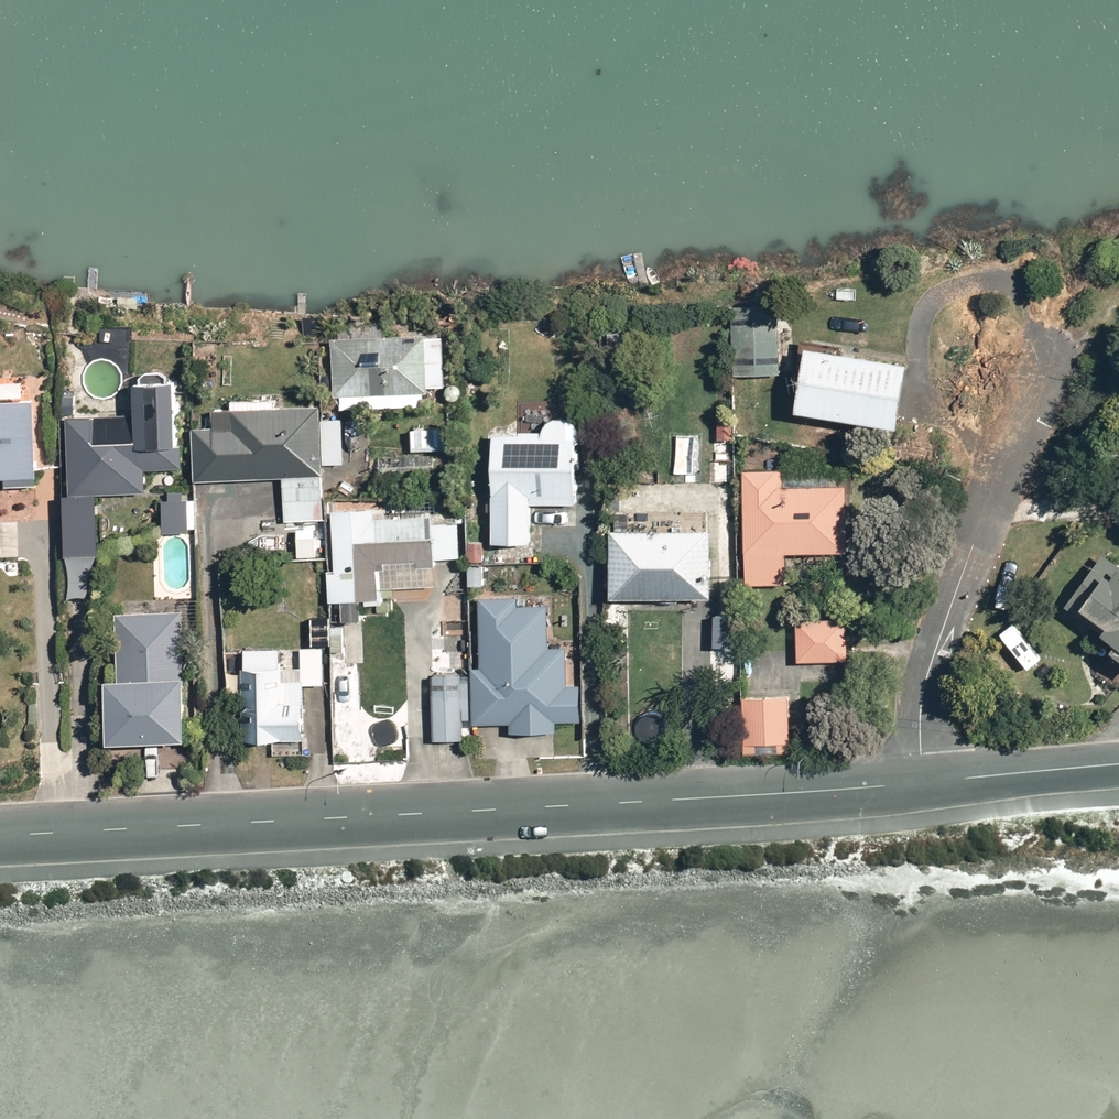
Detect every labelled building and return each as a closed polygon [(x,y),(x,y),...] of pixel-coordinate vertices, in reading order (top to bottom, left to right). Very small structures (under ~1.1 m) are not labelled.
[(781,305),(736,305),(737,372),(782,372),(781,305)] [(429,332),(343,335),(336,336),(338,393),(344,392),(344,407),(425,405),(425,391),(431,391),(431,385),(447,384),(445,335),(429,336),(429,332)] [(915,359),(813,342),(802,406),(903,423),(915,359)] [(6,477),(6,484),(39,484),(37,398),(28,399),(28,376),(0,377),(0,477),(6,477)] [(179,378),(139,379),(140,412),(70,414),(72,491),(67,491),(69,554),(102,553),(100,492),(149,490),(148,467),(186,466),(185,443),(181,444),(179,378)] [(65,413),(77,412),(76,394),(65,395),(65,413)] [(323,417),(322,404),(215,409),(216,426),(196,427),(198,478),(286,475),(287,518),(327,516),(325,461),(345,460),(344,416),(323,417)] [(558,416),(553,418),(547,424),(545,433),(497,433),(497,539),(534,540),(534,501),(580,502),(579,438),(586,438),(585,433),(583,428),(580,422),(576,419),(571,417),(565,416),(558,416)] [(415,427),(415,448),(461,447),(461,426),(415,427)] [(786,469),(749,469),(750,581),(788,581),(788,549),(850,549),(850,485),(786,486),(786,469)] [(171,490),(171,498),(165,498),(166,530),(192,530),(191,498),(185,498),(185,489),(171,490)] [(344,600),(345,620),(365,619),(364,599),(368,598),(368,602),(386,601),(385,588),(381,589),(381,587),(380,568),(387,567),(387,561),(420,559),(420,565),(438,564),(438,558),(463,556),(460,521),(436,523),(435,513),(377,516),(376,506),(333,509),(337,569),(330,569),(332,600),(344,600)] [(716,526),(614,529),(616,594),(718,592),(716,526)] [(471,560),(485,560),(485,541),(471,542),(471,560)] [(1104,557),(1066,609),(1103,636),(1104,637),(1118,647),(1113,654),(1118,659),(1118,568),(1104,557)] [(471,565),(471,584),(485,584),(485,565),(471,565)] [(475,666),(476,722),(513,721),(513,731),(560,730),(560,720),(583,720),(582,683),(571,683),(570,646),(551,646),(550,604),(519,604),(519,595),(482,596),(483,666),(475,666)] [(184,609),(118,612),(122,677),(109,678),(112,741),(191,737),(184,609)] [(312,634),(331,634),(331,614),(312,614),(312,634)] [(850,619),(799,620),(800,660),(850,659),(850,619)] [(344,627),(333,627),(333,650),(345,650),(344,627)] [(282,647),(246,648),(248,738),(309,736),(308,683),(326,682),(325,646),(303,647),(303,666),(282,666),(282,647)] [(435,739),(466,739),(465,718),(474,718),(474,674),(434,674),(435,739)] [(791,695),(744,696),(745,747),(792,747),(791,695)]
